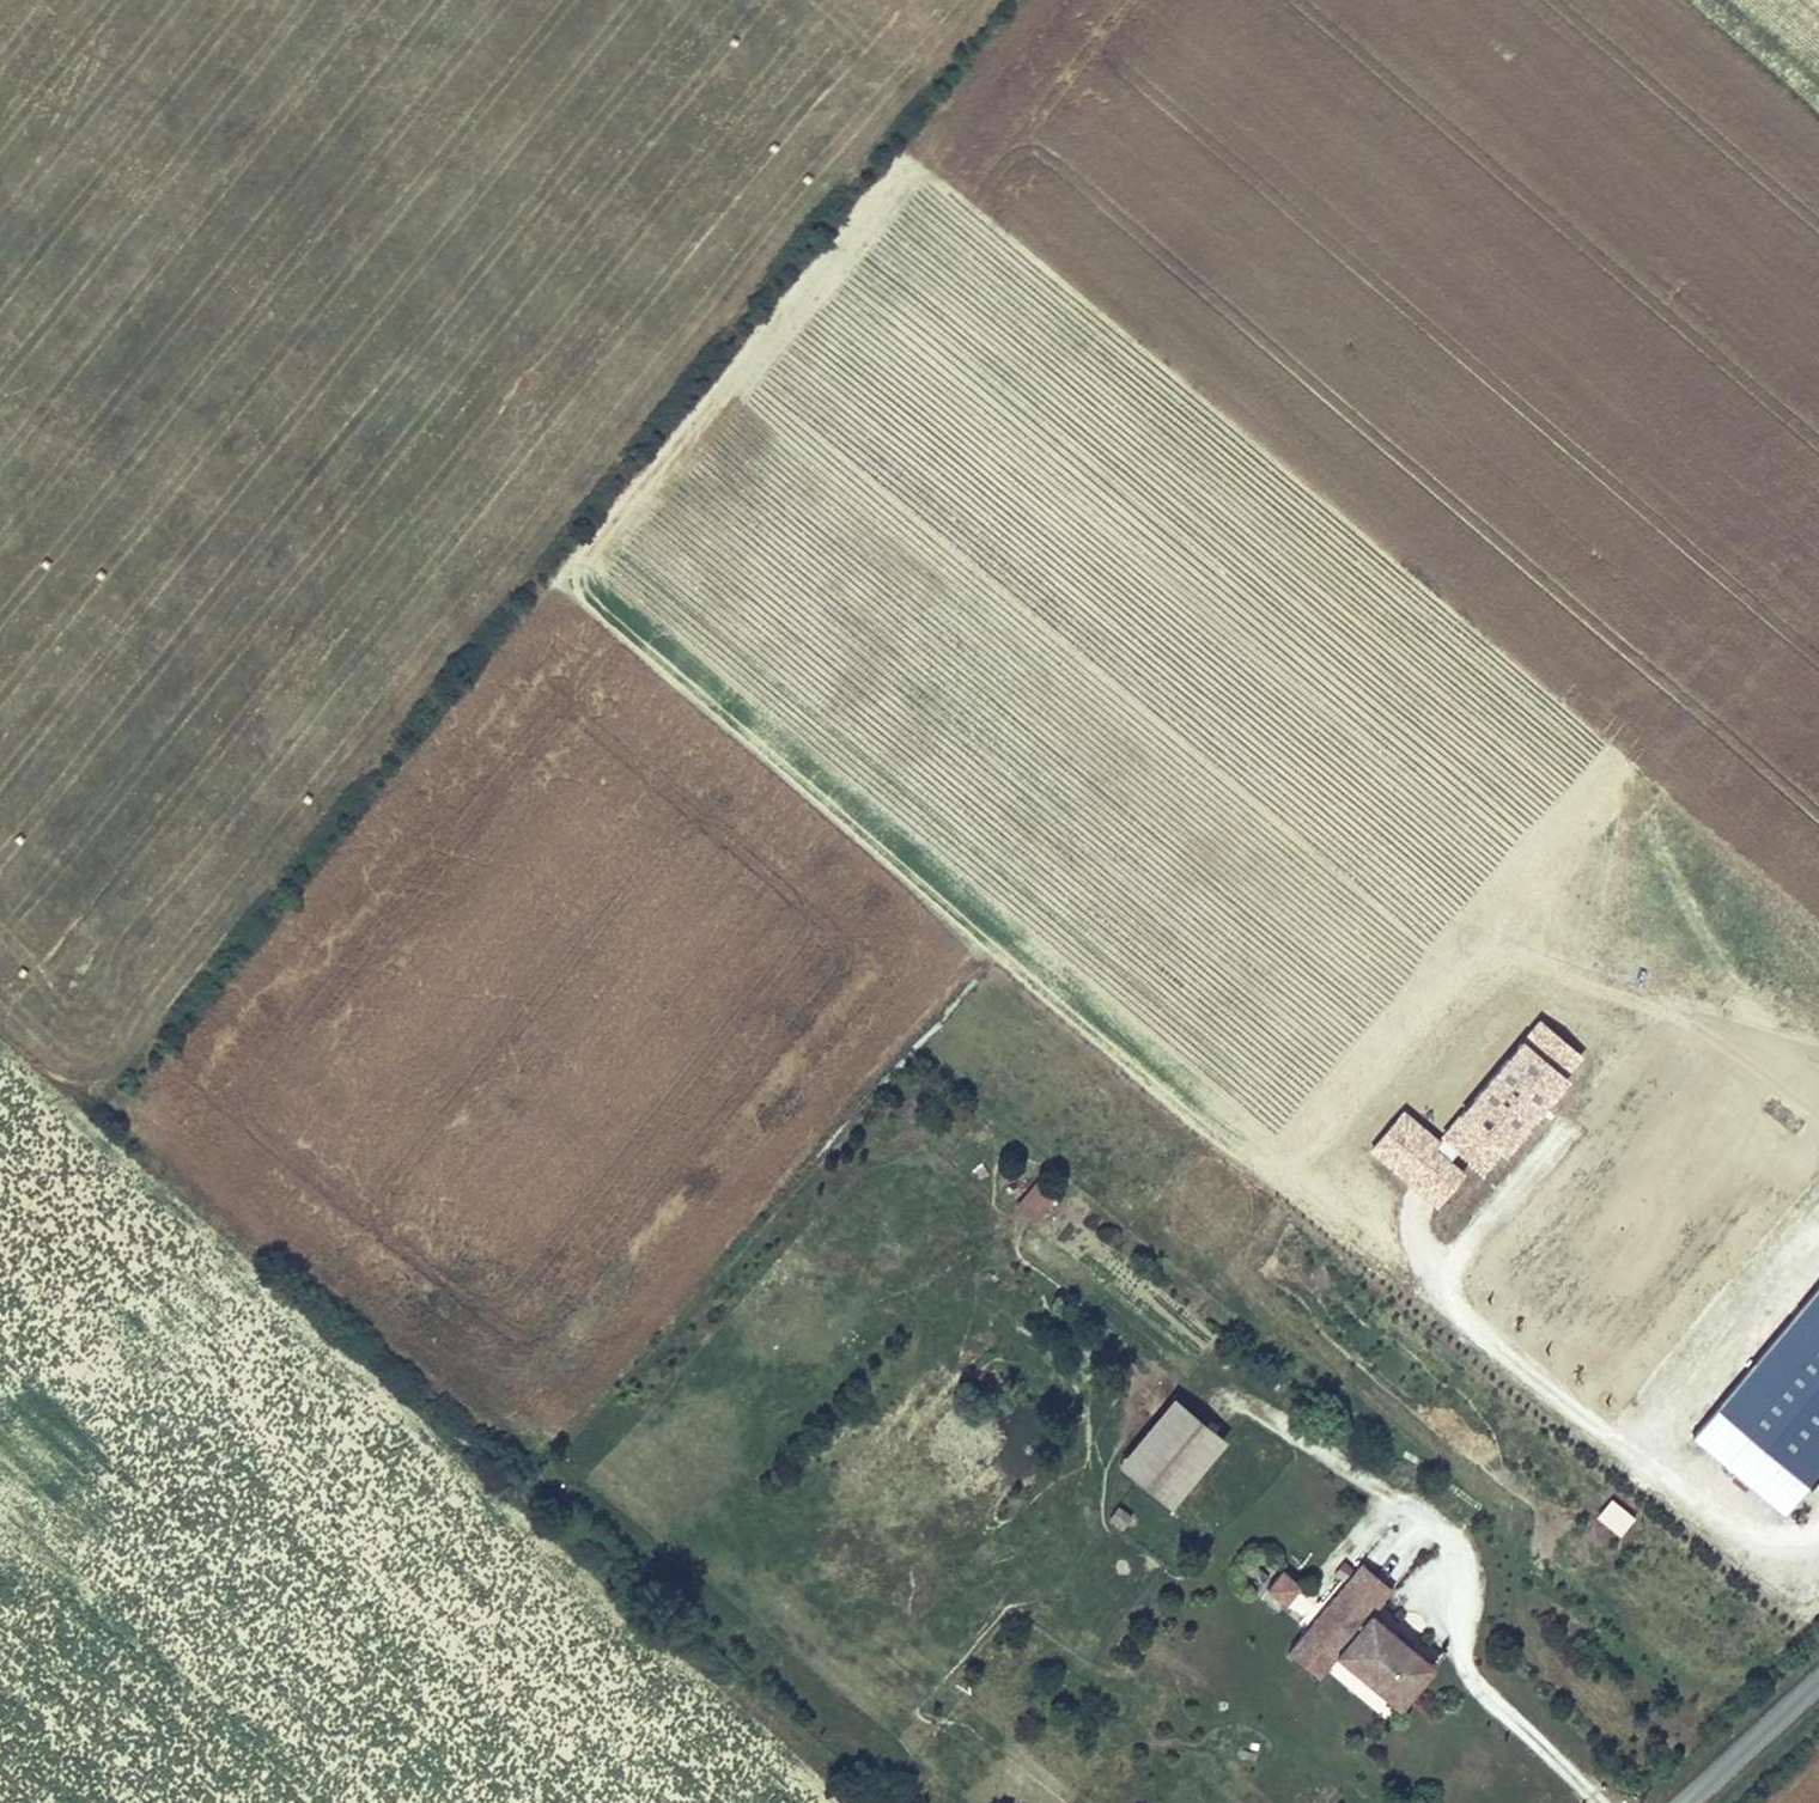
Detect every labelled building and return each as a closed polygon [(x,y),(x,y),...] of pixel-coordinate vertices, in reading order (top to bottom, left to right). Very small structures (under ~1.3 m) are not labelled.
[(1370,1148),(1420,1190),(1436,1204),(1465,1170),(1449,1157),(1458,1146),(1485,1170),(1504,1149),(1509,1153),(1572,1079),(1567,1075),(1585,1054),(1543,1019),(1443,1134),(1440,1138),(1405,1108),(1399,1114),(1370,1148)] [(1783,1516),(1818,1473),(1818,1287),(1691,1441),(1783,1516)] [(1226,1440),(1175,1398),(1122,1463),(1173,1505),(1226,1440)] [(1132,1517),(1117,1506),(1108,1519),(1123,1530),(1132,1517)] [(1343,1589),(1374,1614),(1382,1604),(1395,1589),(1364,1564),(1343,1589)] [(1286,1570),(1271,1589),(1289,1604),(1304,1586),(1286,1570)] [(1344,1649),(1339,1655),(1401,1708),(1436,1666),(1374,1614),(1343,1589),(1315,1624),(1344,1649)] [(1344,1649),(1315,1624),(1310,1630),(1291,1653),(1320,1677),(1339,1655),(1344,1649)]
